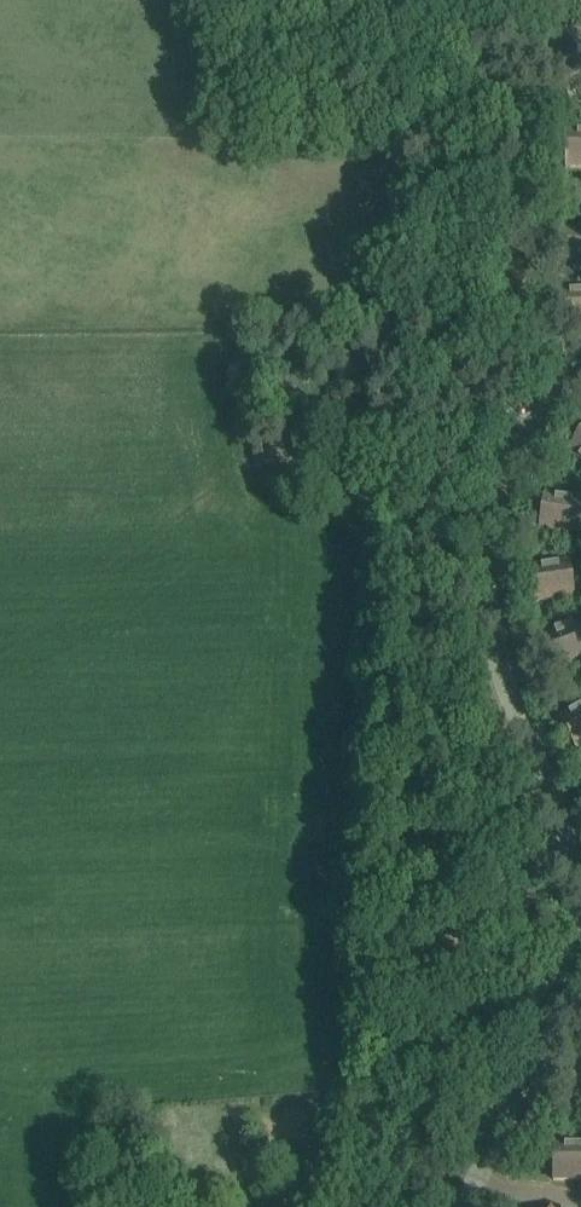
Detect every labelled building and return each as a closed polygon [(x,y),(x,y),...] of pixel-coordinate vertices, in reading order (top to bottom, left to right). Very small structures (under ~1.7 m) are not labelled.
[(565,131),(566,170),(580,170),(580,131),(565,131)] [(557,291),(559,330),(580,329),(580,290),(557,291)] [(567,454),(580,463),(580,434),(567,454)] [(545,495),(539,533),(578,539),(580,521),(580,500),(545,495)] [(576,599),(570,560),(528,567),(535,606),(576,599)] [(541,635),(555,673),(580,663),(580,620),(541,635)] [(558,719),(575,753),(580,750),(580,706),(558,719)] [(553,1144),(553,1182),(580,1182),(580,1144),(553,1144)]
